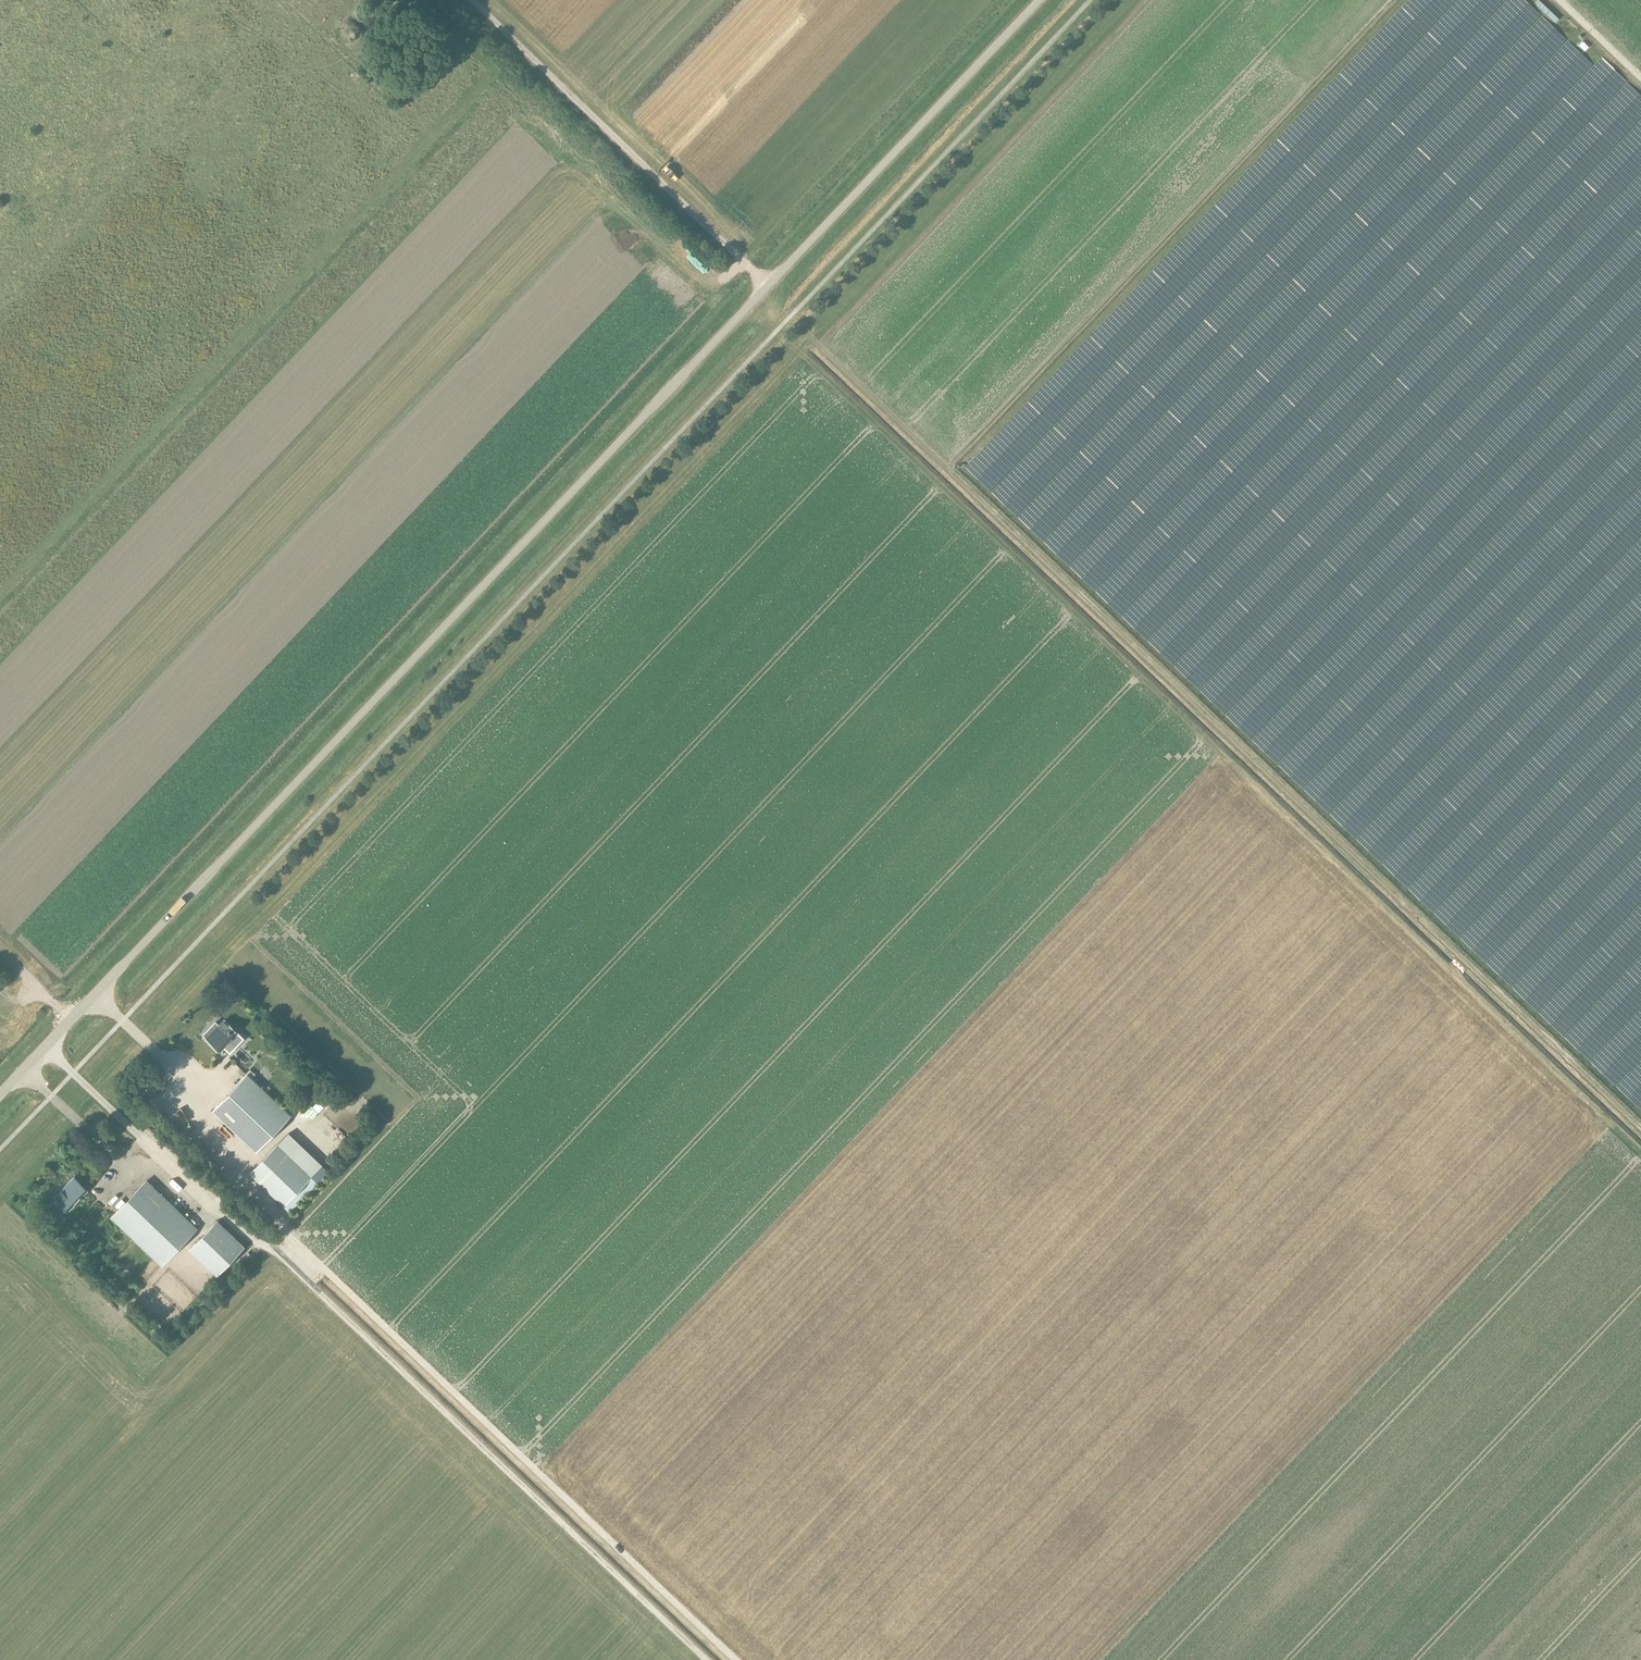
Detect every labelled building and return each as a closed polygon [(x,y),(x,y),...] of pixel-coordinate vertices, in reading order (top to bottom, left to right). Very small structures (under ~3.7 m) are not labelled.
[(216,1022),(203,1036),(220,1052),(238,1034),(225,1021),(220,1026),(216,1022)] [(212,1072),(207,1078),(212,1083),(218,1077),(212,1072)] [(291,1116),(248,1075),(213,1111),(256,1153),(291,1116)] [(201,1095),(210,1087),(205,1081),(196,1089),(201,1095)] [(342,1119),(330,1108),(321,1118),(334,1129),(342,1119)] [(311,1178),(278,1146),(251,1174),(284,1206),(311,1178)] [(74,1179),(57,1197),(70,1210),(88,1191),(74,1179)] [(197,1229),(147,1181),(112,1218),(162,1266),(197,1229)] [(217,1222),(190,1251),(217,1276),(244,1248),(217,1222)]
